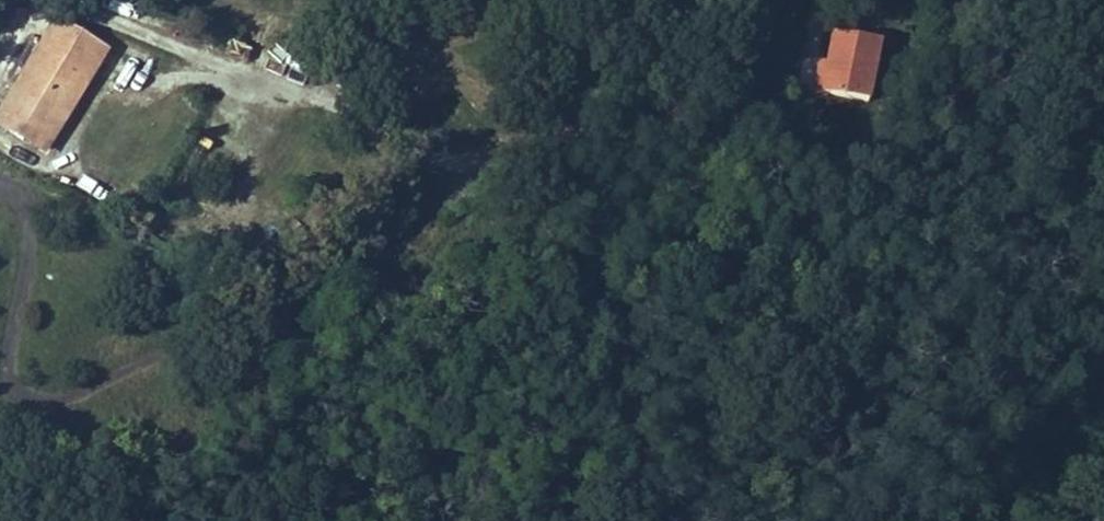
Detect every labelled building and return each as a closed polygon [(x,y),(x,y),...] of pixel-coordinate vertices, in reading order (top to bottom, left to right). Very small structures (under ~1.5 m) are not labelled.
[(0,111),(0,114),(44,140),(77,85),(83,89),(106,50),(55,20),(0,111)] [(881,43),(834,33),(828,63),(822,92),(868,102),(881,43)] [(828,63),(821,62),(815,91),(822,92),(828,63)] [(38,150),(44,140),(0,114),(0,127),(38,150)]
